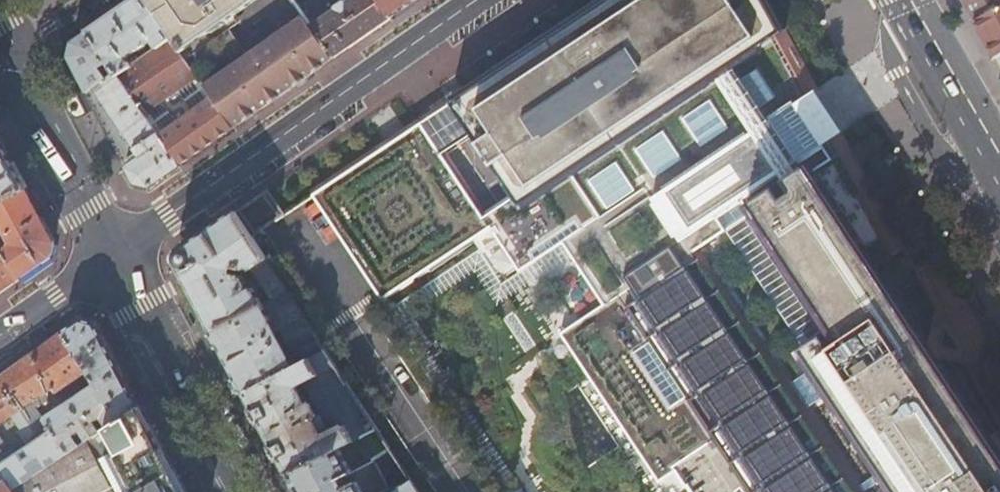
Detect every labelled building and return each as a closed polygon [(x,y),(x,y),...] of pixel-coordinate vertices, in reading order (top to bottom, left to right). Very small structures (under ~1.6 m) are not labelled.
[(170,37),(145,0),(133,0),(87,31),(115,72),(117,75),(131,65),(126,57),(138,49),(140,51),(145,48),(143,45),(152,40),(157,47),(170,37)] [(170,37),(198,77),(212,98),(233,128),(334,58),(311,24),(305,15),(249,52),(232,27),(242,20),(238,15),(259,0),(145,0),(170,37)] [(380,0),(343,0),(335,6),(335,8),(311,24),(334,58),(392,17),(380,0)] [(392,17),(417,0),(380,0),(392,17)] [(878,266),(874,260),(903,241),(851,146),(779,12),(772,0),(599,0),(457,94),(449,100),(479,145),(491,137),(494,142),(485,148),(484,150),(484,152),(486,156),(490,158),(492,157),(501,152),(504,157),(492,165),(515,198),(484,217),(492,229),(507,219),(536,262),(579,233),(619,295),(577,323),(676,473),(689,491),(868,491),(805,397),(818,387),(831,406),(828,415),(832,421),(842,422),(852,437),(849,446),(853,453),(864,454),(874,469),(870,477),(874,484),(884,485),(889,491),(999,491),(999,452),(878,266)] [(999,6),(999,0),(963,0),(975,21),(999,6)] [(975,21),(995,56),(999,53),(999,6),(975,21)] [(115,72),(87,31),(73,42),(69,57),(87,92),(115,72)] [(164,100),(198,77),(170,37),(157,47),(131,65),(117,75),(154,129),(174,115),(164,100)] [(159,135),(154,129),(117,75),(115,72),(87,92),(105,125),(115,119),(134,148),(138,153),(124,162),(135,183),(150,186),(180,166),(159,135)] [(180,166),(233,128),(212,98),(159,135),(180,166)] [(492,229),(484,217),(421,124),(313,196),(384,301),(472,242),(492,229)] [(0,139),(0,202),(26,189),(0,139)] [(121,157),(124,162),(138,153),(134,148),(121,157)] [(26,189),(0,202),(0,249),(20,278),(50,256),(54,241),(43,222),(26,189)] [(268,190),(238,211),(256,236),(286,215),(268,190)] [(183,251),(179,265),(205,316),(213,331),(289,293),(236,213),(183,251)] [(906,247),(903,241),(874,260),(878,266),(906,247)] [(0,249),(0,292),(20,278),(0,249)] [(289,293),(213,331),(246,394),(295,369),(278,335),(283,333),(301,366),(327,352),(289,293)] [(140,405),(134,395),(140,391),(136,384),(121,355),(111,335),(105,338),(96,322),(82,319),(63,332),(88,370),(97,384),(120,419),(140,405)] [(27,420),(37,413),(29,402),(48,389),(52,394),(76,377),(88,370),(63,332),(0,376),(0,382),(27,420)] [(289,475),(378,430),(327,352),(301,366),(295,369),(246,394),(289,475)] [(88,370),(76,377),(90,388),(97,384),(88,370)] [(13,414),(22,427),(29,423),(27,420),(0,382),(0,422),(13,414)] [(48,424),(52,430),(68,452),(80,445),(73,434),(80,430),(87,440),(101,431),(94,421),(101,416),(108,426),(120,419),(97,384),(90,388),(44,418),(43,416),(30,424),(35,432),(48,424)] [(80,445),(68,452),(45,468),(35,474),(13,489),(15,491),(115,491),(114,490),(120,487),(123,491),(186,491),(140,405),(120,419),(108,426),(101,431),(87,440),(80,445)] [(6,480),(13,489),(35,474),(30,465),(40,460),(45,468),(68,452),(52,430),(0,464),(0,471),(6,480)] [(298,491),(365,491),(359,482),(351,486),(348,486),(345,480),(346,478),(349,477),(351,480),(357,477),(355,473),(376,462),(392,491),(411,479),(378,430),(289,475),(298,491)] [(411,479),(392,491),(391,491),(419,491),(411,479)] [(13,489),(6,480),(0,484),(0,491),(15,491),(13,489)]
